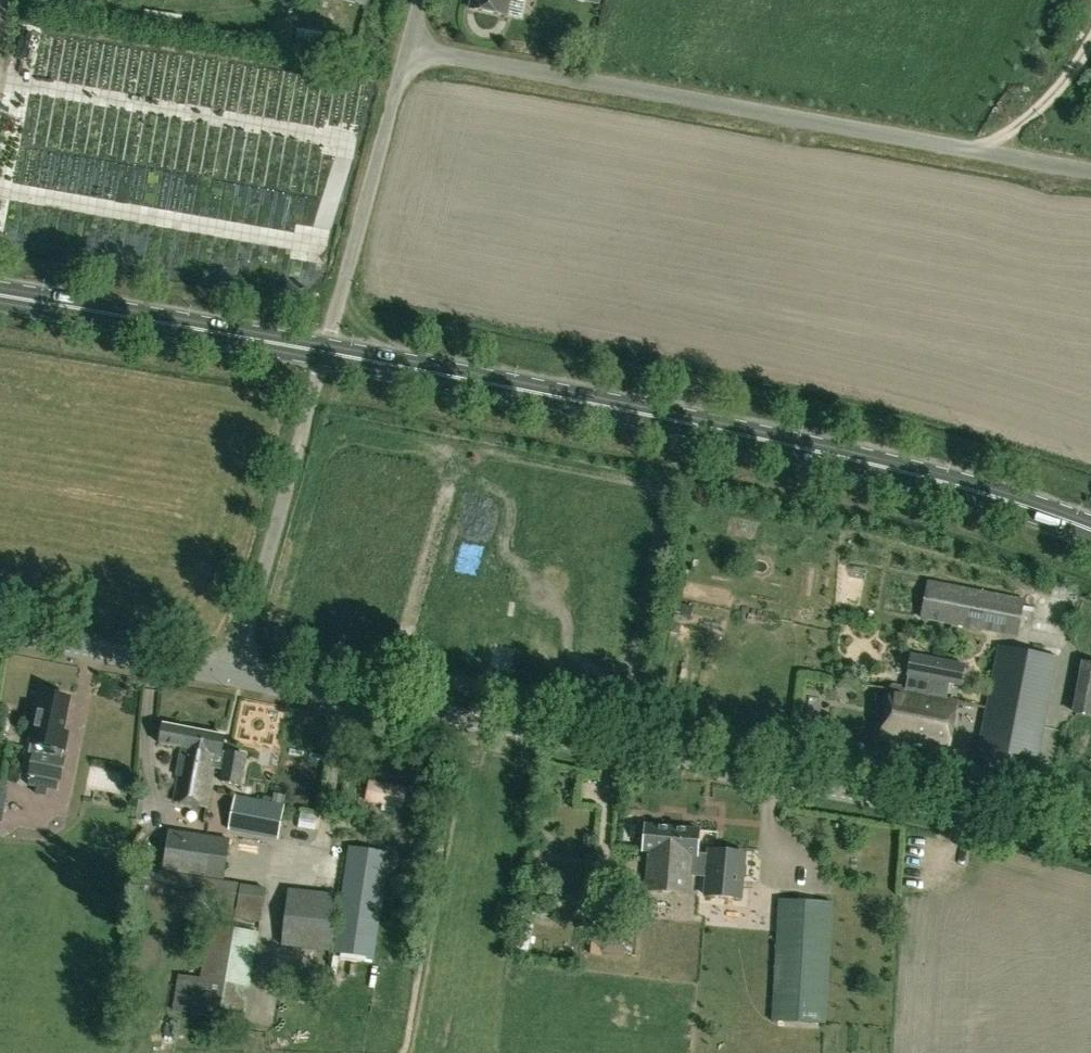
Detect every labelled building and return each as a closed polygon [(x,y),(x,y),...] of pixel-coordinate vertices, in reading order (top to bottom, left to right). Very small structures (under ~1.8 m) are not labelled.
[(470,8),(507,16),(510,0),(472,0),(470,8)] [(285,54),(319,59),(323,34),(321,34),(321,32),(306,29),(306,31),(289,29),(285,54)] [(1017,637),(1024,601),(929,582),(921,618),(1017,637)] [(1059,657),(999,645),(977,758),(1037,769),(1059,657)] [(908,676),(905,692),(905,693),(941,699),(941,698),(944,682),(960,685),(963,664),(910,655),(906,676),(908,676)] [(1073,714),(1090,717),(1090,663),(1083,661),(1073,714)] [(905,692),(890,690),(882,739),(949,750),(957,701),(941,698),(941,699),(905,693),(905,692)] [(70,699),(43,693),(36,729),(39,729),(30,776),(31,776),(29,785),(58,791),(60,782),(61,782),(66,758),(48,755),(51,741),(57,743),(58,734),(63,735),(70,699)] [(219,769),(225,736),(163,725),(159,744),(182,748),(177,775),(179,776),(175,801),(207,807),(214,768),(219,769)] [(241,787),(247,755),(226,752),(222,770),(220,782),(241,787)] [(368,776),(364,798),(423,808),(427,786),(368,776)] [(2,823),(10,784),(0,782),(0,823),(2,823)] [(284,806),(235,796),(229,829),(278,838),(284,806)] [(133,798),(131,819),(141,820),(143,800),(133,798)] [(708,867),(708,870),(705,896),(740,899),(744,854),(709,851),(709,856),(698,855),(700,830),(646,825),(644,851),(651,852),(652,852),(653,846),(664,847),(662,865),(676,867),(676,871),(688,872),(688,868),(692,868),(692,866),(708,867)] [(165,856),(163,870),(223,879),(229,840),(170,831),(169,835),(135,830),(132,850),(165,856)] [(689,895),(692,868),(688,868),(688,872),(676,871),(676,867),(662,865),(664,847),(653,846),(652,852),(651,852),(647,891),(689,895)] [(349,848),(334,951),(372,957),(388,853),(349,848)] [(265,889),(143,869),(140,889),(238,905),(236,917),(259,921),(265,889)] [(282,946),(331,951),(337,896),(289,890),(282,946)] [(833,903),(779,899),(772,1021),(826,1025),(833,903)] [(606,923),(602,952),(631,956),(635,926),(606,923)] [(201,979),(179,975),(173,1010),(243,1022),(257,933),(210,926),(201,979)]
